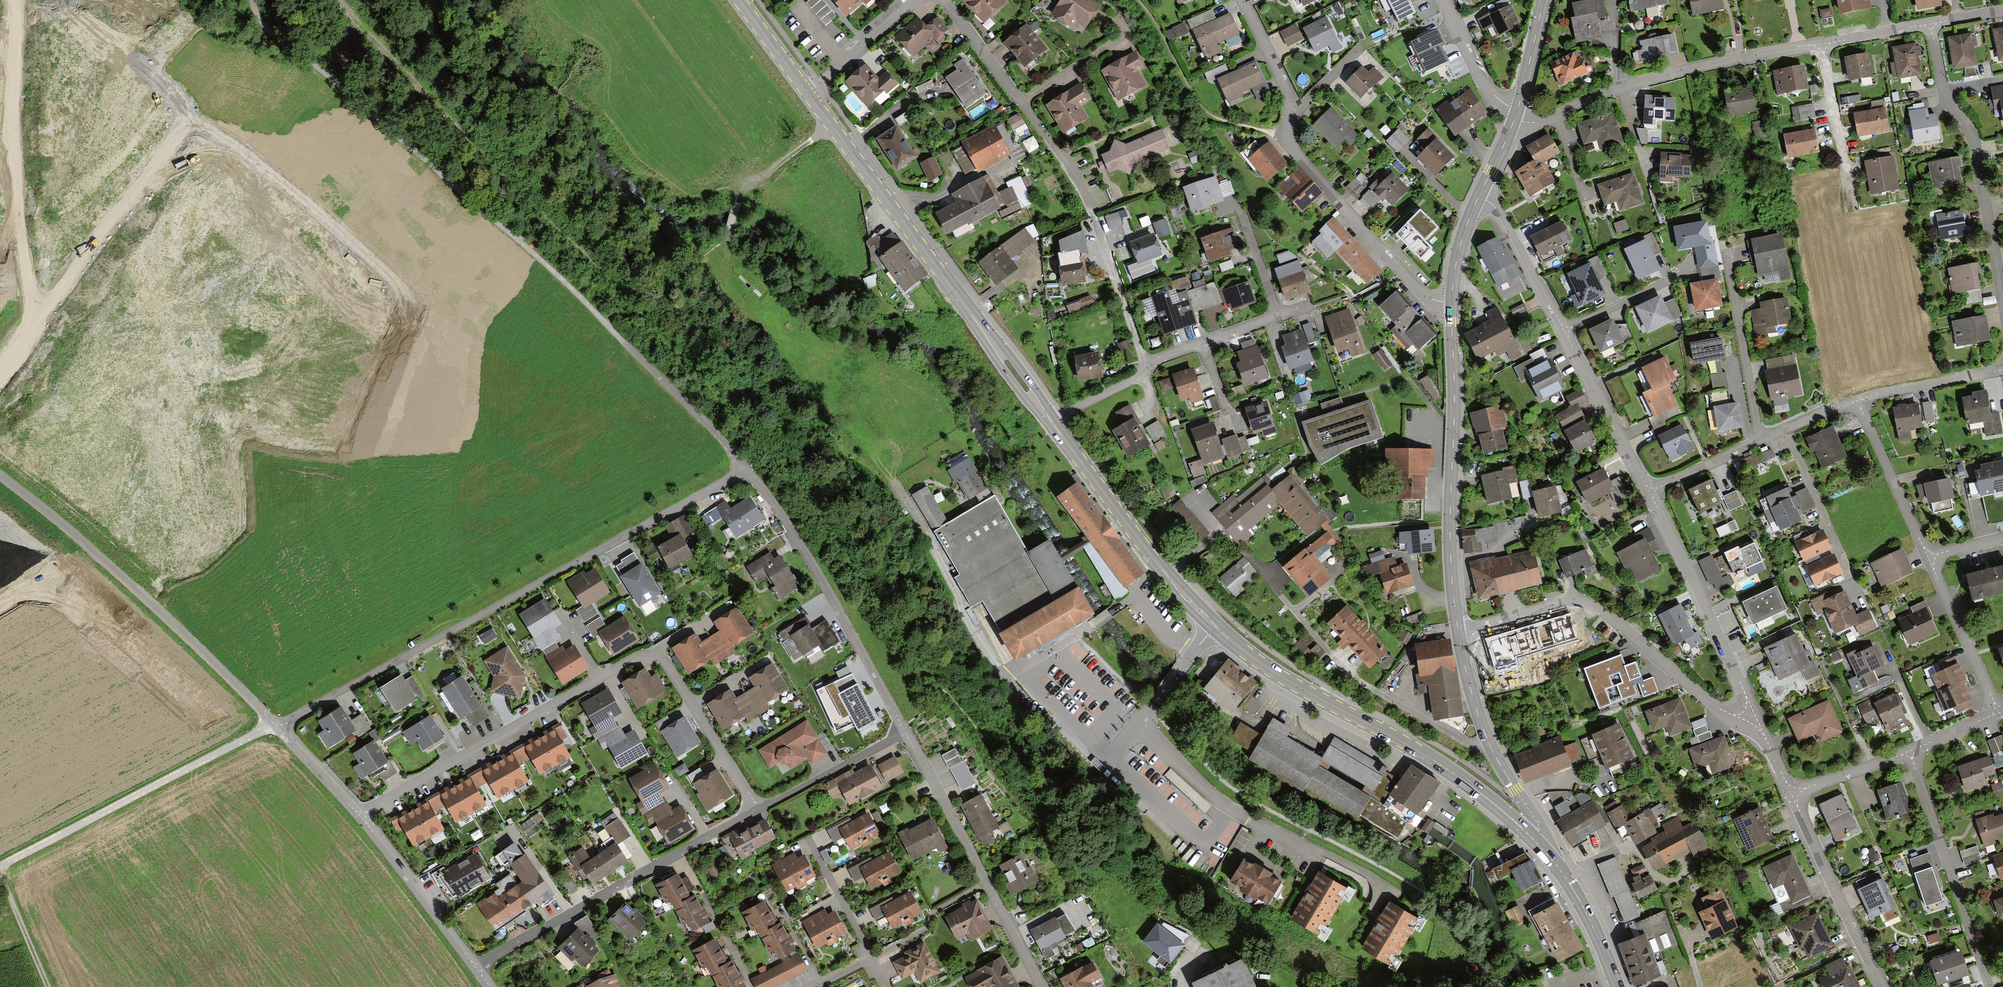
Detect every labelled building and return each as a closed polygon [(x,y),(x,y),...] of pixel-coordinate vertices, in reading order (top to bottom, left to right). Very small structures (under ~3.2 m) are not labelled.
[(805,3),(824,26),(831,20),(834,17),(820,0),(809,0),(805,3)] [(847,15),(862,2),(865,5),(871,0),(833,0),(847,15)] [(1000,0),(960,0),(983,24),(1004,4),(1000,0)] [(1052,14),(1071,27),(1076,21),(1085,27),(1100,7),(1090,0),(1062,0),(1052,14)] [(1408,3),(1407,0),(1378,0),(1384,13),(1389,10),(1395,22),(1413,13),(1408,3)] [(1506,0),(1500,0),(1493,3),(1496,9),(1507,4),(1506,0)] [(1603,0),(1587,0),(1572,3),(1575,16),(1570,17),(1576,43),(1602,38),(1598,17),(1606,16),(1603,0)] [(1667,0),(1632,0),(1632,2),(1629,3),(1630,11),(1667,4),(1667,0)] [(1723,0),(1690,0),(1693,14),(1725,7),(1723,0)] [(1838,13),(1869,8),(1867,0),(1836,0),(1838,13)] [(1917,8),(1939,4),(1938,0),(1915,0),(1917,8)] [(1516,24),(1507,6),(1477,21),(1482,30),(1491,26),(1495,34),(1516,24)] [(1828,9),(1819,11),(1820,19),(1830,17),(1828,9)] [(1191,29),(1214,19),(1211,11),(1188,21),(1191,29)] [(1230,14),(1193,30),(1205,59),(1219,53),(1215,44),(1238,34),(1230,14)] [(1326,17),(1303,29),(1314,52),(1329,44),(1333,52),(1341,48),(1326,17)] [(944,42),(944,38),(942,35),(947,31),(936,18),(925,27),(917,18),(896,36),(912,56),(925,46),(931,53),(944,42)] [(1301,40),(1293,24),(1279,31),(1286,47),(1301,40)] [(1046,50),(1026,25),(1004,43),(1024,67),(1046,50)] [(1186,33),(1183,25),(1166,32),(1169,39),(1186,33)] [(1991,30),(1996,61),(2002,60),(2002,28),(1991,30)] [(1443,44),(1436,29),(1407,43),(1421,73),(1446,61),(1439,46),(1443,44)] [(1677,53),(1673,33),(1639,40),(1641,50),(1632,52),(1634,61),(1677,53)] [(1968,34),(1946,38),(1952,69),(1974,65),(1970,46),(1974,45),(1973,37),(1969,38),(1968,34)] [(1913,43),(1891,47),(1894,63),(1888,63),(1891,78),(1918,74),(1915,56),(1919,55),(1917,47),(1914,47),(1913,43)] [(1578,50),(1550,63),(1560,85),(1588,73),(1578,50)] [(1142,68),(1136,54),(1101,70),(1115,100),(1144,86),(1137,70),(1142,68)] [(1870,76),(1866,54),(1844,57),(1847,79),(1870,76)] [(985,93),(961,59),(953,65),(956,71),(946,78),(966,107),(985,93)] [(1271,96),(1255,61),(1216,77),(1227,102),(1241,97),(1239,92),(1250,88),(1257,102),(1271,96)] [(864,64),(845,82),(866,105),(883,91),(885,93),(896,84),(885,72),(878,79),(864,64)] [(1805,87),(1802,66),(1773,71),(1776,92),(1805,87)] [(1366,73),(1360,67),(1343,83),(1358,98),(1380,76),(1372,67),(1366,73)] [(1091,100),(1080,83),(1045,106),(1063,134),(1087,119),(1079,107),(1091,100)] [(1990,88),(1994,109),(1999,108),(2002,124),(2002,123),(2002,86),(1990,88)] [(1487,112),(1469,88),(1438,111),(1455,135),(1487,112)] [(1749,88),(1724,92),(1727,114),(1752,111),(1749,88)] [(1898,102),(1896,93),(1889,94),(1891,103),(1898,102)] [(1672,99),(1644,98),(1643,123),(1653,124),(1654,119),(1671,120),(1672,99)] [(1813,118),(1811,105),(1791,108),(1793,121),(1813,118)] [(1360,136),(1331,107),(1312,126),(1335,149),(1344,140),(1350,146),(1360,136)] [(1924,108),(1908,110),(1913,143),(1938,139),(1934,113),(1925,114),(1924,108)] [(1882,109),(1854,113),(1857,135),(1885,131),(1882,109)] [(907,111),(895,119),(899,126),(911,118),(907,111)] [(1024,123),(1017,111),(1006,118),(1013,129),(1024,123)] [(1611,113),(1576,123),(1582,142),(1595,138),(1597,147),(1619,140),(1611,113)] [(1766,118),(1753,120),(1755,134),(1768,133),(1766,118)] [(895,126),(877,138),(897,169),(915,158),(895,126)] [(997,129),(995,126),(963,143),(978,171),(1010,154),(997,129)] [(1010,154),(1013,159),(1024,153),(1019,144),(1012,148),(1001,127),(997,129),(1010,154)] [(1439,138),(1428,127),(1416,139),(1425,148),(1416,157),(1434,176),(1454,156),(1438,140),(1439,138)] [(1409,140),(1398,129),(1387,141),(1398,152),(1409,140)] [(1641,144),(1649,144),(1648,129),(1640,129),(1641,144)] [(1812,129),(1783,134),(1786,156),(1816,151),(1812,129)] [(1108,170),(1116,167),(1128,173),(1132,162),(1169,147),(1161,130),(1124,145),(1113,140),(1111,150),(1102,153),(1105,161),(1098,163),(1101,169),(1107,167),(1108,170)] [(1526,146),(1534,160),(1544,162),(1560,153),(1549,133),(1526,146)] [(1287,164),(1269,142),(1261,148),(1256,141),(1240,154),(1253,171),(1258,167),(1268,180),(1287,164)] [(1688,147),(1688,153),(1688,160),(1697,160),(1698,147),(1688,147)] [(1196,151),(1188,155),(1193,164),(1200,161),(1196,151)] [(1688,153),(1658,153),(1658,181),(1669,182),(1669,177),(1687,177),(1688,160),(1688,153)] [(941,174),(933,157),(920,163),(928,180),(941,174)] [(1891,157),(1863,162),(1868,194),(1896,190),(1891,157)] [(1957,158),(1927,163),(1931,186),(1957,182),(1955,166),(1958,165),(1957,158)] [(1534,160),(1514,171),(1530,197),(1555,181),(1544,162),(1534,160)] [(1298,168),(1278,187),(1302,212),(1322,193),(1298,168)] [(1367,177),(1362,172),(1346,187),(1356,197),(1370,184),(1365,179),(1367,177)] [(1362,197),(1372,207),(1380,199),(1383,202),(1386,199),(1393,206),(1409,189),(1392,172),(1383,181),(1379,177),(1369,187),(1370,189),(1362,197)] [(1643,201),(1633,172),(1598,185),(1605,205),(1617,201),(1620,209),(1643,201)] [(954,201),(935,210),(944,229),(950,226),(954,236),(969,230),(966,224),(996,210),(1000,219),(1031,204),(1018,176),(1004,183),(1007,188),(996,194),(987,175),(950,193),(954,201)] [(1214,178),(1185,187),(1192,210),(1214,204),(1212,199),(1220,197),(1214,178)] [(1963,237),(1964,246),(1973,244),(1970,222),(1962,223),(1960,209),(1929,214),(1931,229),(1937,228),(1939,240),(1963,237)] [(1125,210),(1105,216),(1109,230),(1123,225),(1121,219),(1128,217),(1125,210)] [(1418,212),(1396,234),(1421,258),(1431,247),(1424,241),(1438,227),(1420,210),(1418,212)] [(1368,284),(1382,270),(1369,255),(1343,227),(1334,218),(1318,232),(1321,235),(1313,242),(1329,259),(1337,251),(1368,284)] [(1629,228),(1625,218),(1614,223),(1618,232),(1629,228)] [(1165,220),(1154,224),(1159,238),(1170,234),(1165,220)] [(1572,240),(1562,220),(1529,236),(1543,264),(1565,253),(1561,245),(1572,240)] [(1692,246),(1708,243),(1704,222),(1671,227),(1675,249),(1692,246)] [(1033,241),(1024,229),(978,262),(994,284),(1015,269),(1008,259),(1033,241)] [(1232,229),(1201,239),(1209,261),(1231,254),(1229,248),(1237,245),(1232,229)] [(1084,231),(1060,240),(1062,252),(1057,253),(1062,285),(1085,281),(1081,252),(1087,252),(1086,243),(1084,231)] [(1155,233),(1129,242),(1137,262),(1138,264),(1151,259),(1163,255),(1155,233)] [(1779,234),(1749,240),(1756,276),(1777,272),(1779,281),(1788,280),(1779,234)] [(1498,237),(1477,247),(1497,287),(1519,276),(1521,276),(1507,248),(1504,250),(1498,237)] [(1651,237),(1644,240),(1650,254),(1658,251),(1651,237)] [(1644,240),(1622,250),(1635,279),(1657,269),(1650,254),(1644,240)] [(875,259),(902,292),(924,275),(898,241),(875,259)] [(1708,243),(1692,246),(1696,270),(1699,269),(1715,266),(1712,243),(1708,243)] [(1298,259),(1287,252),(1277,255),(1281,266),(1275,268),(1286,299),(1309,291),(1298,259)] [(1597,258),(1587,262),(1594,277),(1604,272),(1597,258)] [(1138,264),(1137,262),(1128,266),(1133,279),(1155,270),(1151,259),(1138,264)] [(1233,268),(1230,260),(1219,264),(1221,271),(1233,268)] [(1587,262),(1564,273),(1574,295),(1569,297),(1574,307),(1602,294),(1594,277),(1587,262)] [(1975,263),(1948,267),(1952,295),(1964,293),(1979,291),(1975,263)] [(1717,279),(1715,266),(1699,269),(1701,281),(1714,279),(1717,279)] [(1519,276),(1497,287),(1504,301),(1526,290),(1519,276)] [(1185,277),(1169,283),(1172,292),(1189,287),(1185,277)] [(1701,281),(1689,283),(1693,309),(1718,305),(1714,279),(1701,281)] [(1219,303),(1213,283),(1204,286),(1202,280),(1192,284),(1194,290),(1188,292),(1194,311),(1219,303)] [(1249,282),(1220,291),(1224,305),(1229,303),(1231,309),(1255,302),(1249,282)] [(1980,302),(1979,291),(1964,293),(1965,304),(1980,302)] [(1167,292),(1153,297),(1164,333),(1194,324),(1185,293),(1169,297),(1167,292)] [(1379,307),(1396,326),(1391,331),(1394,334),(1417,314),(1396,292),(1379,307)] [(1093,305),(1089,295),(1066,302),(1070,312),(1093,305)] [(1660,295),(1636,307),(1647,331),(1672,320),(1664,304),(1660,295)] [(1760,310),(1749,312),(1753,336),(1774,333),(1773,325),(1789,323),(1785,298),(1759,302),(1760,310)] [(1673,299),(1664,304),(1672,320),(1681,315),(1673,299)] [(1490,320),(1465,333),(1478,359),(1494,351),(1497,356),(1505,352),(1510,361),(1533,349),(1525,332),(1514,338),(1498,305),(1485,311),(1490,320)] [(1524,311),(1521,305),(1510,311),(1513,317),(1524,311)] [(1348,309),(1325,317),(1337,351),(1349,347),(1352,357),(1364,352),(1348,309)] [(1436,334),(1417,314),(1394,334),(1407,348),(1413,343),(1419,350),(1436,334)] [(1361,316),(1357,319),(1361,324),(1365,321),(1361,316)] [(1984,316),(1952,321),(1956,346),(1988,341),(1984,316)] [(1613,317),(1588,329),(1599,353),(1624,342),(1623,340),(1616,324),(1613,317)] [(1316,340),(1310,323),(1303,326),(1308,342),(1316,340)] [(1631,336),(1627,325),(1616,324),(1623,340),(1631,336)] [(1313,360),(1302,328),(1282,335),(1286,345),(1282,346),(1290,368),(1294,367),(1297,373),(1312,368),(1310,361),(1313,360)] [(1256,345),(1253,338),(1240,343),(1243,350),(1237,352),(1240,361),(1236,363),(1245,386),(1269,376),(1258,345),(1256,345)] [(1719,338),(1688,343),(1692,362),(1713,359),(1718,358),(1722,358),(1719,338)] [(1134,360),(1128,341),(1118,344),(1124,363),(1134,360)] [(1393,365),(1382,349),(1373,355),(1383,371),(1393,365)] [(1519,380),(1527,377),(1537,399),(1563,387),(1549,357),(1544,360),(1539,350),(1527,355),(1530,360),(1513,368),(1519,380)] [(1102,376),(1098,353),(1075,356),(1079,380),(1102,376)] [(1792,355),(1764,360),(1767,372),(1763,373),(1769,400),(1775,398),(1778,409),(1788,407),(1786,396),(1800,393),(1792,355)] [(1666,356),(1641,367),(1651,388),(1652,391),(1667,384),(1677,380),(1666,356)] [(1718,358),(1713,359),(1715,373),(1708,374),(1710,389),(1726,387),(1723,371),(1720,371),(1718,358)] [(1193,367),(1171,375),(1181,401),(1189,398),(1191,403),(1204,399),(1193,367)] [(1427,376),(1420,380),(1434,401),(1438,398),(1431,386),(1432,385),(1427,376)] [(1169,378),(1159,382),(1163,393),(1173,389),(1169,378)] [(1245,393),(1242,384),(1233,387),(1236,396),(1245,393)] [(1652,391),(1651,388),(1642,392),(1654,417),(1678,405),(1667,384),(1652,391)] [(1710,406),(1712,405),(1728,403),(1726,388),(1708,390),(1710,406)] [(1578,389),(1563,397),(1569,407),(1575,404),(1584,400),(1578,389)] [(1307,390),(1293,394),(1296,404),(1310,400),(1307,390)] [(1985,391),(1961,395),(1965,423),(1982,421),(1984,436),(2000,434),(1997,413),(1988,414),(1985,391)] [(1216,397),(1209,399),(1214,413),(1221,411),(1216,397)] [(1303,421),(1307,435),(1312,449),(1322,463),(1347,448),(1382,437),(1371,400),(1343,409),(1341,401),(1340,399),(1321,404),(1324,415),(1303,421)] [(1267,402),(1247,407),(1254,432),(1262,430),(1264,437),(1276,433),(1267,402)] [(1728,403),(1712,405),(1715,430),(1739,427),(1736,402),(1728,403)] [(1917,402),(1893,405),(1897,440),(1909,439),(1907,427),(1919,425),(1917,402)] [(1929,403),(1921,403),(1922,422),(1931,421),(1929,403)] [(1575,404),(1569,407),(1554,415),(1561,427),(1582,417),(1575,404)] [(1122,425),(1113,430),(1127,457),(1149,445),(1128,405),(1115,412),(1122,425)] [(1498,406),(1470,413),(1473,427),(1475,427),(1477,435),(1480,434),(1484,453),(1507,447),(1502,428),(1507,427),(1503,409),(1499,410),(1498,406)] [(1593,441),(1582,420),(1562,430),(1573,451),(1593,441)] [(1159,421),(1146,428),(1153,441),(1166,434),(1159,421)] [(1213,424),(1192,430),(1202,463),(1223,457),(1213,424)] [(1683,424),(1658,436),(1669,460),(1695,449),(1683,424)] [(1844,456),(1830,428),(1806,439),(1821,468),(1844,456)] [(1237,435),(1222,440),(1229,459),(1243,454),(1243,453),(1238,439),(1237,435)] [(1245,437),(1238,439),(1243,453),(1250,450),(1245,437)] [(1162,440),(1154,444),(1158,451),(1166,447),(1162,440)] [(1435,449),(1386,448),(1385,474),(1399,474),(1399,498),(1424,499),(1424,477),(1426,477),(1426,468),(1434,468),(1435,449)] [(1773,456),(1770,449),(1760,452),(1762,459),(1773,456)] [(1254,459),(1251,452),(1244,454),(1246,462),(1254,459)] [(1757,465),(1753,455),(1740,459),(1742,464),(1747,462),(1749,468),(1757,465)] [(956,485),(959,484),(968,500),(978,494),(986,490),(968,459),(948,470),(956,485)] [(1981,464),(1982,468),(1976,469),(1980,494),(2002,490),(2002,460),(1981,464)] [(1199,461),(1188,465),(1192,479),(1203,475),(1199,461)] [(1321,526),(1329,519),(1331,522),(1339,516),(1331,506),(1323,512),(1302,486),(1307,481),(1295,467),(1290,471),(1283,462),(1238,498),(1234,494),(1212,512),(1240,546),(1252,536),(1247,530),(1280,503),(1308,536),(1321,526)] [(1500,471),(1480,474),(1485,503),(1509,499),(1506,483),(1515,481),(1513,466),(1499,468),(1500,471)] [(1585,504),(1609,492),(1611,490),(1607,483),(1600,469),(1574,482),(1585,504)] [(1611,490),(1609,492),(1614,502),(1626,496),(1617,478),(1607,483),(1611,490)] [(1711,478),(1688,488),(1699,513),(1722,503),(1711,478)] [(1952,496),(1949,478),(1918,484),(1920,495),(1927,493),(1929,501),(1952,496)] [(1145,573),(1078,482),(1057,497),(1085,535),(1091,544),(1124,588),(1125,587),(1145,573)] [(1556,486),(1563,504),(1569,502),(1562,483),(1556,486)] [(1170,485),(1159,489),(1163,498),(1173,494),(1170,485)] [(1050,539),(1028,552),(995,495),(948,522),(927,486),(912,495),(934,532),(959,575),(954,577),(972,607),(982,601),(1015,661),(1025,654),(1049,640),(1069,629),(1094,614),(1063,561),(1060,556),(1050,539)] [(1553,487),(1531,491),(1536,517),(1558,512),(1553,487)] [(1787,488),(1760,499),(1766,513),(1770,511),(1778,528),(1798,520),(1796,514),(1813,507),(1805,488),(1790,494),(1787,488)] [(1736,491),(1723,496),(1730,511),(1743,505),(1736,491)] [(942,507),(950,503),(946,495),(938,499),(942,507)] [(726,501),(701,517),(708,527),(722,518),(736,539),(765,520),(749,497),(731,509),(726,501)] [(1208,532),(1179,499),(1168,509),(1197,542),(1208,532)] [(665,526),(671,538),(681,533),(683,537),(694,532),(685,515),(665,526)] [(1321,526),(1326,532),(1283,566),(1308,597),(1332,578),(1320,563),(1336,550),(1334,547),(1342,540),(1329,523),(1331,522),(1329,519),(1321,526)] [(1738,529),(1734,520),(1715,528),(1719,538),(1738,529)] [(1463,550),(1484,548),(1492,544),(1492,538),(1494,537),(1493,525),(1476,527),(1476,530),(1462,531),(1463,550)] [(1400,545),(1407,544),(1408,554),(1436,551),(1434,528),(1398,532),(1400,545)] [(1636,541),(1614,552),(1624,571),(1629,569),(1635,580),(1656,569),(1647,551),(1657,547),(1647,528),(1632,535),(1636,541)] [(1792,535),(1795,542),(1807,536),(1804,530),(1792,535)] [(1795,542),(1802,559),(1816,553),(1828,548),(1820,531),(1807,536),(1795,542)] [(657,546),(669,569),(693,557),(683,537),(681,533),(671,538),(657,546)] [(1083,541),(1060,556),(1063,561),(1084,548),(1091,544),(1085,535),(1081,537),(1083,541)] [(1762,561),(1754,543),(1739,549),(1738,546),(1723,553),(1732,572),(1745,566),(1746,568),(1762,561)] [(1124,588),(1091,544),(1084,548),(1117,601),(1129,592),(1125,587),(1124,588)] [(1584,549),(1557,559),(1564,576),(1582,569),(1585,576),(1594,572),(1584,549)] [(779,599),(800,586),(781,555),(775,558),(771,550),(745,566),(757,585),(767,579),(773,588),(772,588),(779,599)] [(1909,571),(1899,550),(1869,563),(1879,585),(1909,571)] [(1379,551),(1368,555),(1371,564),(1364,566),(1367,577),(1377,574),(1383,593),(1410,584),(1403,561),(1394,564),(1391,557),(1382,559),(1379,551)] [(1531,551),(1506,557),(1513,590),(1539,584),(1531,551)] [(622,576),(621,576),(639,607),(641,606),(647,616),(657,610),(651,599),(660,594),(642,563),(640,564),(633,553),(621,560),(623,562),(616,566),(622,576)] [(1802,559),(1805,566),(1819,560),(1816,553),(1802,559)] [(1723,579),(1722,578),(1712,555),(1699,561),(1710,585),(1713,583),(1723,579)] [(1819,560),(1805,566),(1813,584),(1838,572),(1831,555),(1819,560)] [(1513,590),(1506,557),(1493,560),(1492,556),(1468,562),(1476,598),(1513,590)] [(1258,573),(1244,557),(1219,578),(1235,597),(1253,582),(1251,579),(1258,573)] [(1965,574),(1970,598),(2002,590),(2002,565),(1965,574)] [(582,605),(584,608),(591,603),(603,596),(610,592),(595,567),(586,573),(584,570),(567,581),(582,605)] [(1728,575),(1722,578),(1723,579),(1713,583),(1717,592),(1733,585),(1728,575)] [(1786,609),(1776,586),(1742,602),(1752,624),(1786,609)] [(1842,588),(1810,601),(1816,615),(1824,611),(1833,633),(1854,624),(1859,635),(1875,629),(1867,610),(1853,615),(1842,588)] [(546,598),(519,614),(541,650),(543,649),(555,641),(560,638),(553,627),(556,625),(561,622),(546,598)] [(1912,616),(1925,610),(1927,610),(1924,601),(1908,608),(1912,616)] [(576,609),(584,622),(598,614),(591,603),(584,608),(582,605),(576,609)] [(1681,603),(1658,615),(1673,646),(1685,640),(1689,649),(1704,642),(1698,631),(1693,633),(1686,619),(1688,618),(1681,603)] [(1347,605),(1327,624),(1341,639),(1336,643),(1343,650),(1347,646),(1369,669),(1389,650),(1347,605)] [(720,631),(710,636),(721,653),(731,647),(754,633),(738,607),(714,622),(718,628),(720,631)] [(1719,617),(1726,634),(1744,627),(1736,609),(1719,617)] [(1934,631),(1925,610),(1912,616),(1897,622),(1906,643),(1934,631)] [(606,627),(599,632),(600,634),(614,655),(640,639),(625,615),(617,620),(606,627)] [(812,629),(810,625),(811,624),(806,616),(779,633),(784,642),(783,643),(794,661),(819,646),(822,644),(812,629)] [(1500,637),(1489,640),(1498,670),(1518,664),(1515,656),(1576,638),(1569,616),(1560,619),(1500,637)] [(594,638),(600,634),(599,632),(606,627),(600,617),(586,625),(594,638)] [(827,620),(812,629),(822,644),(819,646),(822,651),(839,641),(833,631),(827,620)] [(486,645),(499,637),(493,627),(480,635),(486,645)] [(1069,629),(1025,654),(1029,660),(1072,634),(1069,629)] [(1404,630),(1398,640),(1407,645),(1413,635),(1404,630)] [(1797,633),(1765,647),(1779,679),(1801,669),(1806,680),(1819,674),(1812,659),(1809,660),(1797,633)] [(696,634),(673,648),(688,673),(710,660),(721,653),(710,636),(701,642),(700,640),(696,634)] [(1323,653),(1316,645),(1311,650),(1307,645),(1312,641),(1305,634),(1295,644),(1312,663),(1323,653)] [(1413,643),(1417,676),(1453,671),(1449,639),(1413,643)] [(543,649),(547,656),(560,649),(555,641),(543,649)] [(547,656),(545,657),(562,684),(588,668),(574,644),(567,648),(564,650),(562,647),(560,649),(547,656)] [(1859,648),(1846,654),(1856,675),(1847,680),(1853,693),(1879,681),(1874,670),(1884,665),(1875,645),(1861,652),(1859,648)] [(735,653),(731,647),(721,653),(724,659),(735,653)] [(507,649),(487,662),(496,677),(493,690),(510,694),(511,691),(521,693),(523,682),(520,681),(522,672),(507,649)] [(1842,658),(1838,650),(1830,654),(1833,662),(1842,658)] [(724,659),(721,653),(710,660),(714,665),(724,659)] [(1963,677),(1966,676),(1956,653),(1940,659),(1944,667),(1934,671),(1940,687),(1963,677)] [(1391,654),(1379,665),(1384,670),(1395,659),(1391,654)] [(1621,655),(1584,668),(1599,708),(1636,694),(1631,680),(1642,676),(1636,661),(1625,666),(1621,655)] [(1228,659),(1204,688),(1233,711),(1256,682),(1228,659)] [(836,672),(840,679),(852,673),(849,666),(836,672)] [(760,688),(747,695),(754,706),(764,699),(783,688),(772,669),(755,679),(759,685),(760,688)] [(644,670),(623,682),(625,686),(633,698),(638,706),(656,695),(658,700),(668,694),(656,674),(649,678),(644,670)] [(1453,671),(1417,676),(1419,692),(1429,691),(1432,719),(1459,716),(1453,671)] [(854,723),(857,730),(877,720),(875,717),(860,688),(852,673),(840,679),(816,691),(836,732),(854,723)] [(401,677),(382,689),(383,691),(378,694),(386,708),(391,704),(397,713),(415,701),(404,683),(401,677)] [(1658,691),(1653,677),(1638,682),(1643,697),(1658,691)] [(1973,701),(1963,677),(1940,687),(1938,688),(1944,703),(1954,700),(1957,707),(1973,701)] [(412,678),(404,683),(415,701),(419,707),(427,702),(412,678)] [(445,690),(462,717),(466,714),(473,727),(489,717),(481,704),(478,706),(461,679),(445,690)] [(633,698),(625,686),(620,689),(628,701),(633,698)] [(602,736),(618,727),(613,717),(616,715),(622,712),(609,688),(582,703),(595,726),(601,736),(602,736)] [(1907,722),(1894,690),(1874,699),(1879,711),(1886,726),(1898,721),(1900,725),(1907,722)] [(730,695),(713,706),(724,725),(744,712),(754,706),(747,695),(735,703),(734,701),(730,695)] [(1680,697),(1646,710),(1654,731),(1666,726),(1669,736),(1692,728),(1680,697)] [(770,709),(764,699),(754,706),(759,715),(770,709)] [(1879,711),(1874,699),(1858,706),(1863,718),(1879,711)] [(1829,700),(1788,719),(1798,741),(1816,733),(1820,741),(1843,730),(1829,700)] [(759,715),(754,706),(744,712),(749,721),(759,715)] [(339,710),(320,722),(326,731),(334,744),(353,731),(350,725),(339,710)] [(1054,722),(1049,713),(1036,720),(1041,729),(1054,722)] [(662,731),(673,725),(668,716),(654,724),(664,741),(667,739),(662,731)] [(350,725),(353,731),(358,737),(370,729),(362,717),(350,725)] [(429,718),(411,729),(419,741),(424,749),(442,738),(429,718)] [(700,743),(684,718),(673,725),(662,731),(667,739),(664,741),(675,758),(700,743)] [(1398,838),(1413,812),(1389,798),(1400,780),(1385,771),(1387,768),(1335,737),(1322,758),(1286,737),(1291,729),(1273,718),(1263,734),(1252,753),(1248,759),(1303,793),(1306,789),(1357,820),(1360,815),(1398,838)] [(1693,729),(1706,725),(1708,724),(1705,718),(1691,723),(1693,729)] [(807,720),(758,750),(770,768),(778,762),(781,764),(784,765),(787,764),(791,769),(808,758),(811,765),(828,755),(807,720)] [(1252,753),(1263,734),(1240,721),(1230,740),(1252,753)] [(1618,724),(1579,741),(1589,762),(1602,756),(1607,768),(1633,757),(1618,724)] [(1691,745),(1712,737),(1710,731),(1708,731),(1706,725),(1693,729),(1696,736),(1689,738),(1691,745)] [(540,740),(555,766),(570,758),(561,741),(566,738),(559,726),(554,729),(555,731),(546,737),(540,740)] [(597,739),(601,736),(595,726),(590,729),(595,740),(597,739)] [(622,769),(648,754),(634,729),(627,733),(625,734),(620,726),(618,727),(602,736),(609,747),(622,769)] [(419,741),(411,729),(403,733),(411,745),(419,741)] [(334,744),(326,731),(319,735),(327,748),(334,744)] [(1986,738),(1991,751),(2002,747),(2002,743),(2000,733),(1986,738)] [(1724,735),(1690,747),(1697,768),(1709,764),(1712,773),(1735,766),(1724,735)] [(445,736),(442,738),(424,749),(427,754),(435,750),(438,755),(451,747),(445,736)] [(602,736),(601,736),(597,739),(604,750),(609,747),(602,736)] [(1557,738),(1512,755),(1522,782),(1567,765),(1557,738)] [(540,775),(555,766),(540,740),(531,745),(526,748),(524,745),(518,749),(524,761),(530,758),(540,775)] [(361,764),(368,774),(386,762),(373,742),(355,754),(361,764)] [(1567,759),(1579,755),(1574,742),(1563,746),(1567,759)] [(498,764),(513,790),(528,782),(518,764),(524,761),(518,749),(511,753),(512,756),(507,759),(498,764)] [(1993,754),(1994,763),(2002,762),(2002,753),(1993,754)] [(1988,754),(1959,762),(1966,786),(1983,781),(1981,772),(1993,769),(1988,754)] [(894,757),(877,766),(886,782),(902,773),(894,757)] [(389,760),(386,762),(368,774),(372,780),(379,775),(384,781),(397,773),(389,760)] [(973,783),(963,762),(951,767),(961,789),(973,783)] [(368,774),(361,764),(354,768),(360,779),(368,774)] [(498,798),(513,790),(498,764),(489,769),(484,773),(482,770),(476,773),(482,785),(488,782),(498,798)] [(852,769),(824,784),(831,797),(841,792),(848,805),(883,787),(871,764),(854,773),(852,769)] [(1439,782),(1410,765),(1400,780),(1389,798),(1413,812),(1417,815),(1439,782)] [(652,810),(663,803),(657,792),(661,790),(665,787),(654,768),(633,780),(644,801),(650,811),(652,810)] [(694,783),(705,777),(699,768),(685,777),(696,793),(699,791),(694,783)] [(733,794),(717,769),(705,777),(694,783),(699,791),(696,793),(707,811),(733,794)] [(456,788),(471,814),(486,806),(476,788),(482,785),(476,773),(469,777),(470,780),(464,783),(456,788)] [(1991,782),(1994,794),(2002,792),(2002,780),(2002,779),(1991,782)] [(1914,819),(1902,782),(1877,790),(1887,819),(1901,814),(1903,823),(1914,819)] [(455,823),(471,814),(456,788),(449,792),(441,796),(439,793),(433,797),(439,809),(445,806),(455,823)] [(1605,825),(1588,795),(1580,792),(1548,793),(1562,818),(1557,821),(1573,847),(1588,839),(1586,836),(1605,825)] [(1842,793),(1819,804),(1836,842),(1860,831),(1842,793)] [(998,830),(980,794),(961,804),(982,846),(993,841),(989,834),(998,830)] [(413,812),(428,838),(429,838),(433,844),(446,837),(442,831),(443,830),(433,812),(439,809),(433,797),(427,801),(428,804),(421,808),(413,812)] [(645,814),(650,811),(644,801),(637,805),(643,815),(645,814)] [(670,841),(690,829),(679,810),(675,812),(672,814),(665,802),(663,803),(652,810),(659,821),(670,841)] [(1758,803),(1733,814),(1747,845),(1772,833),(1758,803)] [(1622,805),(1608,812),(1617,829),(1625,825),(1634,845),(1656,833),(1652,825),(1657,822),(1655,819),(1666,814),(1661,804),(1630,820),(1622,805)] [(652,810),(650,811),(645,814),(651,826),(659,821),(652,810)] [(1202,823),(1205,817),(1193,810),(1190,816),(1202,823)] [(849,818),(827,829),(834,841),(844,836),(850,848),(879,833),(868,811),(851,820),(849,818)] [(413,847),(428,838),(413,812),(408,815),(399,820),(397,817),(391,821),(398,833),(403,830),(413,847)] [(620,864),(626,860),(617,845),(629,837),(614,814),(601,822),(612,838),(603,843),(608,850),(599,856),(609,871),(614,869),(617,873),(623,869),(620,864)] [(1976,819),(1984,847),(1997,843),(1996,840),(2002,838),(2002,814),(1994,816),(1993,814),(1976,819)] [(1642,847),(1653,871),(1691,853),(1695,860),(1709,853),(1693,822),(1682,828),(1677,817),(1662,824),(1666,832),(1652,839),(1653,841),(1642,847)] [(531,818),(520,826),(528,837),(539,829),(531,818)] [(948,848),(933,818),(909,830),(907,828),(897,833),(912,861),(936,848),(938,853),(948,848)] [(721,837),(724,843),(722,843),(732,861),(740,857),(742,860),(753,854),(751,852),(776,839),(765,819),(740,832),(738,828),(721,837)] [(1433,823),(1427,819),(1420,829),(1426,833),(1428,831),(1433,823)] [(1234,828),(1222,821),(1194,869),(1206,876),(1234,828)] [(514,843),(497,856),(506,868),(510,865),(523,883),(518,886),(530,904),(531,905),(537,901),(540,906),(541,905),(543,908),(555,899),(554,897),(555,896),(526,854),(523,855),(521,853),(514,843)] [(1977,846),(1960,852),(1965,866),(1981,860),(1977,846)] [(591,862),(582,849),(570,858),(584,879),(588,876),(592,882),(609,871),(599,856),(591,862)] [(870,857),(848,868),(854,880),(864,875),(870,888),(901,872),(890,850),(872,860),(870,857)] [(1993,856),(2000,879),(2002,878),(2002,852),(1993,856)] [(1909,859),(1914,873),(1932,867),(1939,888),(1942,887),(1929,853),(1909,859)] [(815,876),(805,854),(797,858),(796,854),(773,865),(785,891),(815,876)] [(1009,895),(1038,880),(1030,866),(1026,868),(1019,854),(999,865),(1008,883),(1004,885),(1009,895)] [(1524,854),(1492,869),(1497,879),(1511,872),(1521,892),(1543,881),(1532,860),(1529,862),(1524,854)] [(1792,854),(1762,867),(1780,906),(1781,905),(1790,901),(1792,904),(1811,895),(1792,854)] [(474,857),(446,873),(444,869),(432,875),(439,886),(451,880),(459,894),(487,878),(474,857)] [(703,864),(700,857),(692,861),(695,868),(703,864)] [(1641,917),(1616,857),(1597,865),(1610,897),(1614,895),(1625,923),(1641,917)] [(1254,864),(1244,858),(1231,881),(1241,887),(1239,890),(1256,899),(1257,897),(1268,903),(1281,880),(1271,875),(1273,872),(1255,862),(1254,864)] [(721,877),(712,861),(705,865),(714,881),(721,877)] [(1643,863),(1630,869),(1636,881),(1631,883),(1639,898),(1658,889),(1650,873),(1648,874),(1643,863)] [(1939,888),(1932,867),(1914,873),(1926,906),(1928,905),(1931,913),(1943,908),(1941,901),(1943,900),(1939,888)] [(1355,890),(1320,870),(1291,919),(1326,940),(1332,929),(1326,925),(1343,897),(1349,900),(1355,890)] [(1899,915),(1879,871),(1856,881),(1860,888),(1857,890),(1871,919),(1882,914),(1886,921),(1899,915)] [(530,904),(518,886),(510,875),(497,884),(500,888),(477,904),(496,931),(525,911),(524,909),(530,904)] [(677,875),(656,885),(665,903),(670,901),(673,906),(689,898),(686,892),(680,880),(677,875)] [(686,876),(680,880),(686,892),(693,889),(686,876)] [(578,890),(570,878),(562,883),(570,895),(578,890)] [(1738,927),(1719,889),(1700,899),(1705,908),(1698,912),(1712,941),(1725,934),(1738,927)] [(892,898),(870,909),(876,920),(886,915),(892,928),(923,913),(911,890),(893,900),(892,898)] [(689,898),(673,906),(682,924),(687,922),(691,930),(707,922),(694,895),(689,898)] [(1813,899),(1811,895),(1792,904),(1790,901),(1781,905),(1784,913),(1813,899)] [(1994,900),(2000,920),(2002,919),(2002,898),(1994,900)] [(962,907),(944,917),(956,939),(965,934),(969,941),(992,928),(976,900),(970,903),(969,900),(961,904),(962,907)] [(1421,921),(1387,901),(1358,950),(1393,971),(1399,960),(1393,956),(1409,928),(1416,931),(1421,921)] [(764,902),(742,913),(755,937),(762,934),(776,927),(764,902)] [(1557,902),(1533,915),(1557,961),(1582,948),(1557,902)] [(628,903),(609,921),(630,942),(649,924),(628,903)] [(1525,920),(1518,904),(1504,911),(1512,926),(1525,920)] [(845,933),(834,910),(826,914),(824,910),(802,922),(815,948),(845,933)] [(1617,944),(1625,965),(1651,955),(1678,945),(1666,912),(1634,923),(1638,936),(1617,944)] [(1834,946),(1817,912),(1789,926),(1800,949),(1803,948),(1808,959),(1834,946)] [(1075,930),(1066,913),(1030,931),(1044,958),(1053,954),(1050,948),(1057,945),(1055,940),(1075,930)] [(1184,944),(1157,923),(1143,942),(1160,955),(1157,960),(1164,965),(1167,961),(1169,963),(1184,944)] [(776,927),(762,934),(775,960),(794,951),(781,924),(776,927)] [(580,929),(561,948),(581,969),(601,951),(580,929)] [(1941,940),(1938,933),(1927,937),(1930,944),(1941,940)] [(938,969),(921,938),(902,949),(904,952),(891,959),(901,977),(913,970),(918,979),(938,969)] [(715,940),(694,951),(703,969),(708,966),(710,971),(727,963),(715,940)] [(1961,949),(1930,959),(1938,983),(1969,973),(1961,949)] [(751,978),(755,986),(772,986),(806,970),(798,954),(751,978)] [(1658,974),(1651,955),(1625,965),(1632,984),(1658,974)] [(1002,956),(965,977),(971,986),(1020,986),(1002,956)] [(1843,956),(1825,965),(1829,973),(1819,977),(1824,986),(1861,986),(1849,962),(1846,964),(1843,956)] [(1193,982),(1196,986),(1258,986),(1243,958),(1229,964),(1193,982)] [(710,971),(718,986),(745,986),(731,961),(727,963),(710,971)] [(1093,961),(1061,977),(1066,986),(1092,986),(1090,983),(1101,977),(1093,961)] [(588,986),(619,986),(616,978),(588,986)]
